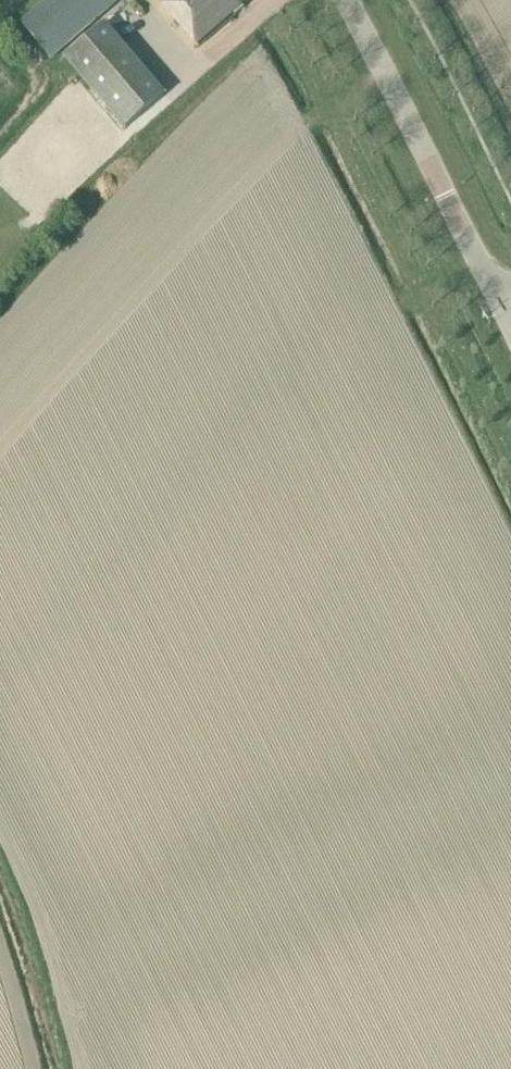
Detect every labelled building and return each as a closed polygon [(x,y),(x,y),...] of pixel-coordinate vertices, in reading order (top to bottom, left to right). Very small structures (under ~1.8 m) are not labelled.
[(51,60),(117,4),(114,0),(49,0),(20,25),(51,60)] [(242,8),(240,6),(247,0),(157,0),(156,1),(195,47),(242,8)] [(165,96),(105,25),(65,59),(126,130),(165,96)]
